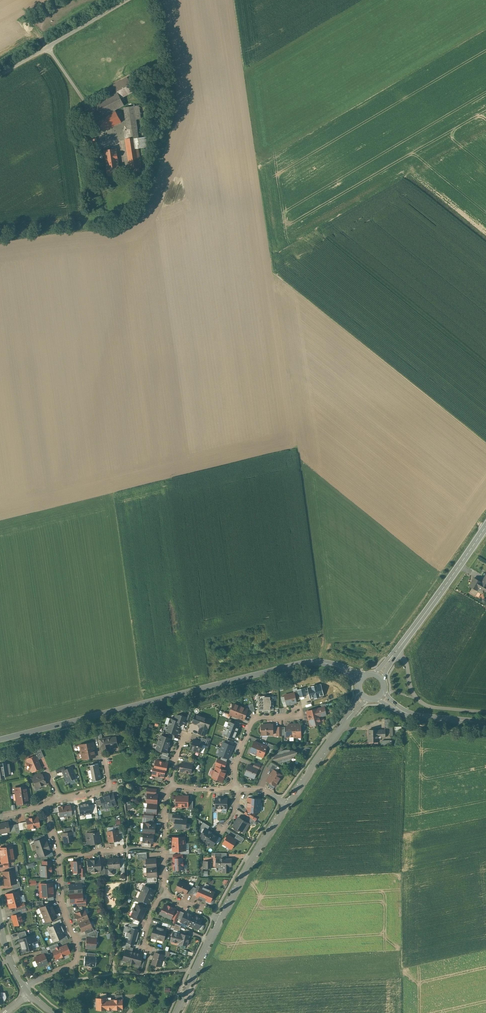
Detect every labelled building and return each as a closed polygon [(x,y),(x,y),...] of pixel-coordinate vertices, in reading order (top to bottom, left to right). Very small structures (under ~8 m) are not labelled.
[(127,77),(113,85),(116,92),(117,92),(131,84),(127,77)] [(116,92),(90,106),(98,121),(115,111),(115,110),(124,105),(117,92),(116,92)] [(139,105),(124,108),(126,125),(127,130),(124,130),(125,139),(136,138),(138,137),(136,120),(141,119),(139,105)] [(115,111),(98,121),(103,131),(121,121),(115,111)] [(136,138),(125,139),(130,168),(141,167),(136,138)] [(116,149),(105,151),(108,175),(120,174),(116,149)] [(474,578),(469,586),(472,587),(469,592),(475,596),(478,591),(482,594),(485,587),(485,585),(482,582),(474,578)] [(321,685),(317,686),(316,685),(312,686),(312,687),(308,688),(311,698),(315,697),(315,698),(319,697),(319,696),(323,695),(321,685)] [(298,690),(299,697),(307,695),(305,688),(297,690),(298,690)] [(294,693),(284,695),(285,696),(286,702),(287,704),(296,702),(296,700),(294,693)] [(273,696),(258,696),(258,710),(273,710),(273,696)] [(240,706),(234,703),(229,714),(235,716),(240,706)] [(248,709),(240,706),(235,716),(244,720),(248,709)] [(324,707),(307,711),(310,726),(320,724),(321,722),(320,716),(326,715),(324,707)] [(211,720),(196,714),(195,716),(194,717),(193,719),(194,721),(193,722),(200,725),(200,726),(198,733),(205,735),(208,727),(208,728),(211,720)] [(182,715),(181,715),(176,716),(174,720),(181,723),(185,724),(186,721),(187,717),(186,717),(182,716),(182,715)] [(181,723),(174,720),(170,718),(168,724),(179,728),(181,723)] [(240,723),(229,719),(226,726),(238,730),(240,723)] [(179,728),(168,724),(166,730),(175,733),(177,734),(179,728)] [(273,734),(273,724),(261,725),(261,728),(260,728),(261,731),(262,732),(262,735),(262,733),(268,733),(268,735),(273,734)] [(235,738),(238,730),(226,726),(223,734),(235,738)] [(385,730),(368,730),(369,737),(368,737),(368,742),(378,741),(378,737),(385,737),(385,730)] [(168,737),(161,735),(156,749),(163,751),(167,753),(167,752),(171,739),(171,738),(168,737)] [(116,737),(101,739),(102,744),(103,744),(105,744),(106,748),(109,748),(109,749),(112,748),(112,747),(118,746),(116,737)] [(209,740),(202,737),(200,742),(203,743),(202,744),(207,746),(209,740)] [(196,741),(194,740),(194,739),(192,744),(191,745),(190,747),(191,748),(190,749),(200,752),(202,744),(203,743),(200,742),(197,740),(196,741)] [(267,746),(254,741),(250,752),(263,757),(267,746)] [(92,742),(79,745),(82,759),(95,757),(92,742)] [(221,748),(231,752),(234,746),(233,745),(227,743),(223,742),(221,748)] [(229,759),(231,752),(221,748),(218,755),(222,756),(228,758),(229,759)] [(274,756),(272,759),(276,761),(279,761),(283,761),(287,761),(290,760),(293,757),(296,755),(297,752),(294,750),(291,750),(288,749),(286,750),(283,750),(280,751),(277,753),(274,756)] [(41,750),(34,753),(35,755),(37,760),(44,757),(41,750)] [(35,755),(26,759),(28,763),(27,764),(27,765),(27,766),(27,767),(28,767),(29,768),(30,768),(32,772),(41,768),(37,760),(35,755)] [(220,759),(218,758),(216,765),(217,765),(216,767),(223,769),(224,768),(226,762),(220,759)] [(168,762),(156,760),(154,767),(165,770),(166,770),(168,762)] [(0,764),(0,778),(4,776),(10,775),(8,762),(2,763),(0,764)] [(185,762),(182,762),(180,771),(189,773),(189,771),(191,771),(192,764),(185,762)] [(97,763),(95,764),(89,765),(92,781),(98,780),(100,779),(100,776),(101,776),(100,774),(99,770),(97,763)] [(252,767),(249,765),(245,774),(254,778),(258,769),(254,768),(254,766),(252,767)] [(71,767),(65,770),(62,771),(64,774),(67,781),(75,778),(74,774),(71,767)] [(165,770),(154,767),(152,775),(156,775),(162,777),(164,777),(165,770)] [(216,767),(212,777),(213,777),(214,778),(216,779),(217,779),(222,781),(226,771),(223,769),(216,767)] [(275,770),(274,770),(273,771),(267,780),(275,786),(282,775),(275,770)] [(41,775),(33,778),(34,780),(32,780),(35,786),(38,785),(39,787),(43,785),(46,783),(44,779),(43,779),(41,775)] [(24,786),(14,788),(17,804),(28,802),(26,789),(25,786),(24,786)] [(156,794),(148,793),(148,794),(147,797),(146,798),(146,800),(147,801),(147,803),(148,803),(157,803),(157,796),(156,794)] [(113,794),(109,795),(106,795),(109,807),(113,806),(113,805),(116,804),(115,801),(114,795),(113,794)] [(105,796),(100,797),(100,799),(102,805),(103,808),(106,807),(106,808),(109,807),(106,795),(104,796),(105,796)] [(182,795),(181,796),(176,796),(176,804),(181,804),(181,806),(187,806),(188,806),(188,801),(188,796),(183,796),(182,795)] [(227,798),(216,798),(215,808),(227,808),(227,798)] [(261,799),(248,798),(247,809),(247,811),(252,811),(260,812),(261,799)] [(90,803),(78,804),(80,815),(91,814),(90,804),(90,803)] [(157,803),(148,803),(147,812),(147,813),(154,813),(156,813),(157,803)] [(70,806),(58,807),(60,816),(63,816),(65,817),(67,815),(71,815),(70,807),(70,806)] [(252,811),(247,811),(247,809),(244,814),(252,818),(255,814),(252,812),(252,811)] [(183,819),(181,818),(181,815),(173,814),(172,819),(172,820),(175,820),(175,828),(183,828),(183,826),(186,827),(187,819),(183,819)] [(33,817),(29,818),(26,819),(26,821),(28,828),(31,828),(35,827),(39,826),(37,817),(33,818),(33,817)] [(248,823),(239,817),(233,825),(241,830),(244,826),(245,827),(248,823)] [(0,824),(0,833),(9,831),(8,826),(8,822),(0,824)] [(143,834),(153,835),(154,835),(156,823),(142,822),(142,834),(143,834)] [(209,826),(203,822),(200,827),(204,829),(207,831),(207,829),(209,826)] [(98,829),(93,830),(93,831),(89,832),(89,833),(86,833),(88,844),(100,842),(99,834),(98,829)] [(207,831),(204,829),(201,835),(203,837),(201,839),(206,842),(207,842),(212,833),(213,833),(207,829),(207,831)] [(116,830),(109,831),(109,835),(108,835),(108,836),(108,837),(108,840),(109,840),(109,842),(116,841),(116,842),(119,841),(118,840),(120,840),(118,833),(118,830),(116,830)] [(65,833),(63,833),(64,842),(73,841),(71,832),(65,833)] [(212,833),(207,842),(206,842),(206,843),(212,847),(215,842),(218,837),(212,833)] [(153,835),(143,834),(142,841),(143,842),(151,842),(153,843),(153,835)] [(234,839),(227,834),(225,839),(226,839),(223,843),(231,848),(236,840),(234,839)] [(244,838),(237,834),(234,839),(236,840),(241,843),(244,838)] [(38,840),(34,841),(37,849),(36,849),(37,853),(38,853),(39,856),(46,854),(49,853),(47,848),(48,848),(47,843),(45,843),(43,838),(38,840)] [(0,848),(0,853),(1,862),(9,861),(9,860),(13,860),(13,861),(14,860),(13,855),(12,855),(11,851),(13,851),(12,846),(6,847),(0,848)] [(231,859),(224,859),(224,858),(221,858),(221,857),(216,857),(216,867),(216,870),(217,870),(219,871),(220,869),(223,870),(223,872),(229,872),(229,866),(231,866),(231,859)] [(112,859),(109,859),(109,868),(120,867),(119,858),(117,858),(112,858),(112,859)] [(174,858),(173,858),(174,869),(183,869),(183,858),(174,858)] [(99,859),(87,860),(88,872),(100,871),(100,866),(99,859)] [(156,859),(146,859),(147,867),(156,866),(156,859)] [(80,861),(71,862),(71,867),(72,867),(72,871),(76,871),(76,872),(80,872),(81,872),(80,868),(80,861)] [(43,866),(40,866),(41,872),(42,872),(42,876),(51,875),(51,865),(50,865),(43,866)] [(156,866),(147,867),(148,877),(150,876),(156,876),(157,876),(156,866)] [(14,870),(3,872),(4,878),(15,877),(14,870)] [(15,877),(4,878),(5,885),(16,883),(15,877)] [(189,885),(180,881),(176,889),(185,893),(188,886),(189,885)] [(47,883),(39,884),(40,897),(47,896),(53,896),(52,883),(47,883)] [(75,884),(69,885),(69,894),(82,893),(81,884),(75,884)] [(155,890),(144,885),(141,892),(152,896),(152,895),(152,894),(152,893),(153,893),(155,890)] [(191,888),(188,886),(185,893),(189,894),(190,893),(193,894),(194,891),(196,888),(192,886),(191,888)] [(203,887),(201,886),(198,892),(196,896),(199,897),(198,899),(204,902),(205,900),(210,902),(214,892),(210,890),(210,889),(204,886),(203,887)] [(18,891),(6,894),(9,907),(15,906),(22,904),(21,902),(20,896),(18,891)] [(152,896),(141,892),(138,898),(149,903),(151,900),(150,899),(151,898),(152,896)] [(82,893),(69,894),(70,903),(74,903),(74,902),(77,902),(82,902),(82,897),(82,893)] [(82,902),(77,902),(77,906),(82,906),(85,905),(85,897),(82,897),(82,902)] [(22,904),(15,906),(17,910),(19,910),(25,908),(23,902),(21,902),(22,904)] [(44,906),(39,908),(40,908),(45,922),(49,920),(56,917),(50,903),(44,906)] [(132,916),(134,917),(141,920),(142,920),(147,908),(137,904),(135,907),(134,907),(132,910),(133,912),(134,912),(132,916)] [(168,906),(165,904),(163,909),(162,909),(160,914),(166,916),(167,915),(171,917),(175,910),(175,909),(172,907),(168,905),(168,906)] [(75,913),(74,914),(78,922),(88,918),(86,914),(84,914),(83,910),(75,913)] [(176,910),(175,910),(171,917),(172,918),(177,920),(177,918),(180,912),(176,910)] [(192,914),(185,911),(185,913),(181,920),(181,921),(188,924),(189,923),(192,916),(192,914)] [(13,915),(12,916),(14,925),(22,923),(20,913),(13,915)] [(202,919),(195,916),(192,924),(191,926),(198,929),(202,919)] [(141,920),(134,917),(131,924),(138,925),(141,920)] [(88,918),(78,922),(82,931),(84,930),(91,927),(88,918)] [(53,925),(49,927),(50,929),(48,930),(53,941),(63,937),(58,923),(55,925),(53,925)] [(129,937),(127,942),(127,943),(131,944),(134,945),(135,941),(136,941),(137,935),(138,935),(139,932),(138,932),(139,929),(137,929),(128,926),(125,925),(123,931),(127,932),(130,933),(129,937)] [(154,926),(151,937),(157,939),(161,927),(154,926)] [(161,927),(157,939),(164,940),(167,929),(161,927)] [(25,931),(17,933),(19,939),(27,937),(25,931)] [(181,934),(173,931),(171,941),(179,943),(182,934),(181,934)] [(190,936),(181,933),(181,934),(182,934),(179,943),(187,945),(190,936)] [(19,939),(22,951),(26,950),(26,951),(31,950),(31,949),(35,948),(33,942),(34,942),(32,935),(27,937),(19,939)] [(96,938),(87,937),(86,947),(95,948),(96,938)] [(54,948),(51,949),(52,951),(55,959),(58,958),(66,955),(66,954),(70,953),(66,945),(61,947),(59,948),(58,946),(54,948)] [(134,952),(126,950),(124,958),(127,959),(127,961),(140,965),(141,959),(143,954),(137,953),(136,952),(135,952),(134,952)] [(158,953),(155,952),(152,963),(161,966),(164,955),(158,953)] [(42,955),(34,958),(38,966),(47,963),(45,956),(44,954),(42,955)] [(86,956),(85,956),(84,956),(84,965),(87,965),(87,966),(92,966),(95,966),(96,957),(95,957),(86,956)] [(111,997),(96,998),(96,1010),(123,1009),(123,999),(116,999),(111,999),(111,997)]
